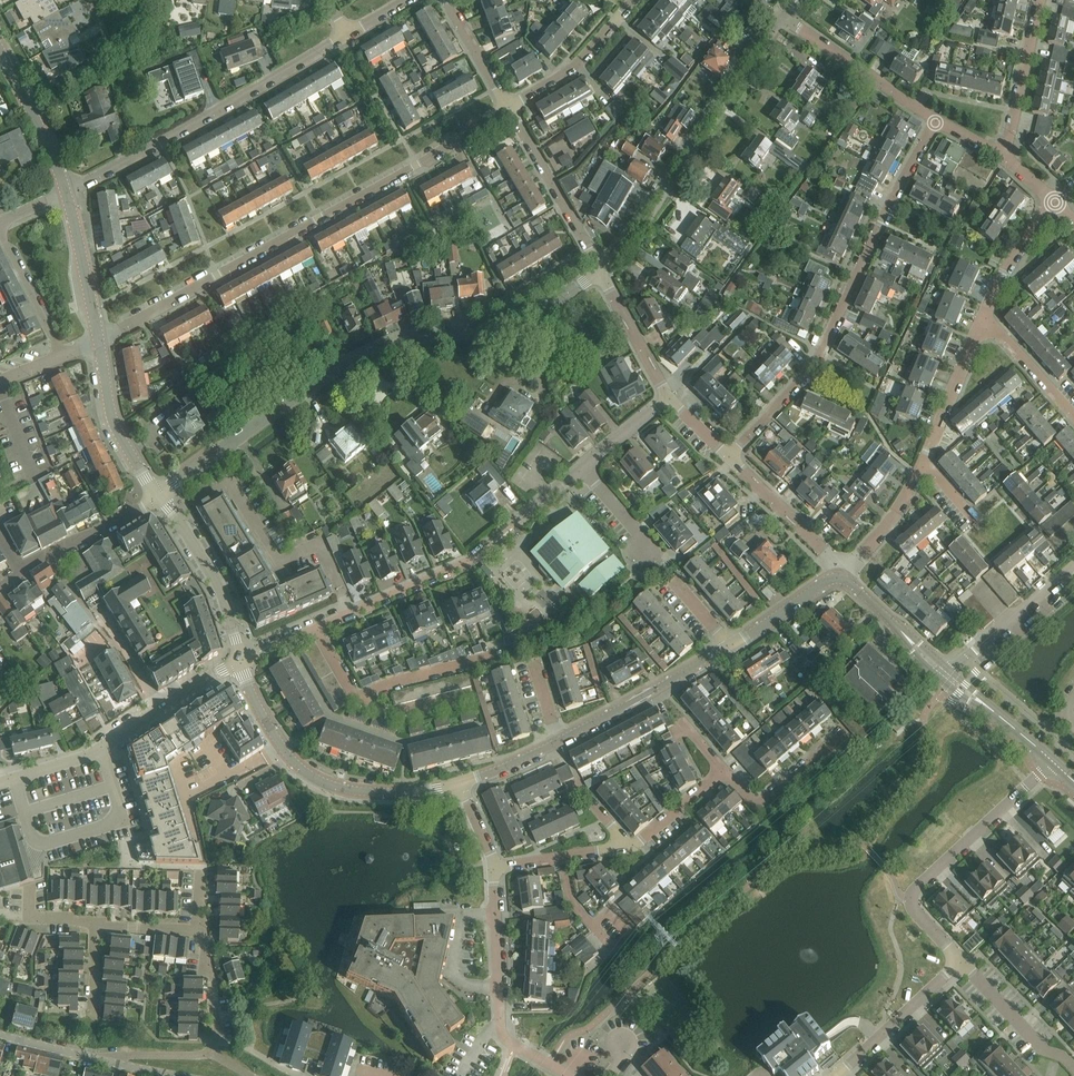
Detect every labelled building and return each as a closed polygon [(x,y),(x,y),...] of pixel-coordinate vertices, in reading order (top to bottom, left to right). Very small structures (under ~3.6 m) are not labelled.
[(41,0),(23,0),(14,5),(24,22),(31,18),(35,26),(54,15),(58,13),(50,0),(43,0),(42,1),(41,0)] [(215,2),(220,2),(219,16),(232,18),(234,4),(235,4),(235,0),(216,0),(215,2)] [(272,1),(271,9),(290,11),(291,7),(300,8),(301,0),(265,0),(272,1)] [(499,0),(489,0),(480,3),(485,16),(502,10),(499,0)] [(684,0),(665,0),(664,1),(684,17),(692,7),(684,0)] [(754,5),(765,12),(769,6),(760,0),(757,0),(754,4),(754,5)] [(870,13),(876,18),(883,8),(880,5),(883,1),(892,7),(898,0),(861,0),(873,9),(870,13)] [(946,10),(954,16),(961,6),(953,0),(946,10)] [(998,8),(1016,11),(1018,0),(1000,0),(998,8)] [(684,17),(664,1),(656,11),(676,28),(684,18),(683,17),(684,17)] [(1073,3),(1065,1),(1063,8),(1073,10),(1073,3)] [(551,5),(547,10),(553,15),(557,11),(551,5)] [(584,17),(571,5),(561,16),(575,28),(584,17)] [(754,5),(750,10),(761,18),(765,12),(754,5)] [(968,6),(964,11),(971,16),(975,10),(968,6)] [(1016,11),(998,8),(995,20),(1013,24),(1016,11)] [(1073,16),(1073,10),(1063,8),(1062,14),(1073,16)] [(436,22),(429,10),(415,17),(422,29),(436,22)] [(502,10),(485,16),(489,29),(507,22),(513,20),(514,20),(522,17),(520,12),(516,14),(513,15),(512,13),(505,16),(502,10)] [(676,28),(656,11),(647,21),(667,38),(676,28)] [(704,11),(701,15),(708,20),(711,16),(704,11)] [(1061,20),(1070,22),(1073,23),(1073,16),(1062,14),(1061,20)] [(65,42),(75,36),(66,20),(59,24),(54,15),(35,26),(32,27),(41,44),(49,40),(53,48),(65,42)] [(708,20),(701,15),(698,19),(704,24),(708,20)] [(858,23),(847,15),(837,28),(843,32),(839,37),(847,42),(850,37),(855,41),(861,33),(865,36),(870,29),(875,33),(880,25),(875,21),(873,24),(863,17),(858,23)] [(575,28),(561,16),(553,26),(567,38),(575,28)] [(1067,35),(1070,22),(1061,20),(1055,19),(1052,32),(1067,35)] [(1013,24),(995,20),(994,23),(989,21),(987,32),(981,31),(979,38),(997,43),(999,36),(1009,38),(1013,24)] [(667,38),(647,21),(638,31),(652,44),(657,37),(662,42),(666,38),(667,38)] [(443,33),(436,22),(422,29),(429,41),(443,33)] [(489,29),(494,41),(511,35),(507,22),(489,29)] [(540,32),(543,28),(537,23),(533,26),(540,32)] [(178,29),(181,40),(201,36),(198,24),(178,29)] [(540,32),(533,26),(530,30),(536,36),(540,32)] [(567,38),(553,26),(544,36),(558,48),(567,38)] [(395,30),(384,37),(391,50),(403,43),(395,30)] [(689,41),(693,37),(686,31),(683,35),(689,41)] [(1064,48),(1065,41),(1072,42),(1073,37),(1067,35),(1052,32),(1049,45),(1055,46),(1064,48)] [(449,45),(443,33),(429,41),(436,53),(449,45)] [(222,53),(228,71),(257,62),(253,49),(260,47),(256,34),(248,37),(250,43),(222,53)] [(232,47),(245,42),(242,35),(230,39),(232,47)] [(689,41),(683,35),(679,39),(691,49),(694,45),(689,41)] [(405,39),(408,44),(414,41),(411,36),(405,39)] [(558,48),(544,36),(535,46),(549,58),(558,48)] [(380,57),(391,50),(384,37),(372,43),(380,57)] [(997,43),(979,38),(978,45),(996,49),(997,43)] [(732,45),(722,39),(715,50),(703,67),(721,80),(727,71),(726,70),(735,57),(727,52),(732,45)] [(650,53),(636,41),(627,52),(645,68),(649,63),(645,59),(650,53)] [(53,48),(42,54),(51,71),(58,67),(62,75),(85,62),(76,46),(69,50),(65,42),(53,48)] [(518,42),(511,46),(514,51),(521,47),(518,42)] [(941,42),(933,53),(936,55),(944,44),(941,42)] [(380,57),(372,43),(360,50),(368,64),(380,57)] [(891,48),(886,44),(877,57),(883,60),(891,48)] [(436,53),(442,65),(456,57),(449,45),(436,53)] [(501,52),(495,55),(498,61),(504,58),(510,55),(515,65),(508,69),(504,71),(510,82),(515,80),(518,85),(530,78),(516,55),(514,51),(511,46),(510,46),(501,52)] [(1064,48),(1055,46),(1054,52),(1068,56),(1069,49),(1064,48)] [(897,51),(891,48),(883,60),(889,64),(897,51)] [(912,65),(919,54),(913,50),(909,56),(904,52),(902,55),(897,51),(889,64),(894,67),(890,72),(902,80),(912,65)] [(982,58),(990,60),(991,52),(984,50),(982,58)] [(645,68),(627,52),(618,62),(632,74),(636,78),(645,68)] [(1052,58),(1066,62),(1068,56),(1054,52),(1052,58)] [(200,66),(196,53),(187,56),(188,62),(148,75),(152,87),(176,79),(179,88),(171,91),(176,104),(204,94),(194,68),(200,66)] [(517,54),(516,55),(530,78),(542,71),(532,55),(521,61),(517,54)] [(1002,54),(1001,61),(1008,63),(1010,56),(1002,54)] [(952,70),(939,67),(941,59),(934,57),(931,72),(937,73),(935,84),(949,87),(952,70)] [(1065,68),(1066,62),(1052,58),(1051,65),(1065,68)] [(422,68),(428,65),(425,59),(419,62),(422,68)] [(686,79),(690,74),(674,59),(669,64),(686,79)] [(632,74),(618,62),(609,72),(623,84),(632,74)] [(686,79),(669,64),(664,69),(681,84),(686,79)] [(1065,68),(1051,65),(1044,64),(1042,76),(1062,81),(1065,68)] [(912,65),(902,80),(913,87),(923,73),(912,65)] [(341,80),(333,66),(321,74),(329,87),(341,80)] [(844,84),(827,73),(822,79),(808,70),(798,85),(799,85),(794,93),(810,104),(817,95),(811,91),(817,83),(825,89),(829,85),(839,92),(844,84)] [(965,73),(952,70),(949,87),(962,90),(965,73)] [(623,84),(609,72),(600,83),(614,95),(623,84)] [(978,76),(965,73),(962,90),(975,93),(978,76)] [(329,87),(321,74),(310,80),(318,94),(329,87)] [(399,87),(393,75),(379,83),(386,95),(399,87)] [(992,79),(978,76),(975,93),(988,96),(992,79)] [(1062,81),(1042,76),(1039,89),(1060,94),(1063,82),(1062,82),(1062,81)] [(476,91),(469,77),(457,84),(464,98),(476,91)] [(1004,82),(992,79),(988,96),(1001,99),(1004,82)] [(318,94),(310,80),(298,87),(306,101),(318,94)] [(588,89),(584,81),(572,88),(581,104),(581,103),(585,109),(590,106),(587,100),(596,95),(591,87),(588,89)] [(464,98),(457,84),(445,90),(453,104),(464,98)] [(306,101),(298,87),(287,94),(295,108),(306,101)] [(406,99),(399,87),(386,95),(392,106),(406,99)] [(581,104),(572,88),(560,95),(570,110),(581,104)] [(650,96),(661,107),(668,99),(657,89),(650,96)] [(1060,94),(1039,89),(1036,102),(1057,107),(1058,107),(1060,94)] [(114,120),(104,90),(85,97),(88,107),(94,105),(97,116),(79,122),(82,130),(81,130),(82,133),(83,133),(85,140),(108,132),(112,145),(123,141),(116,119),(114,120)] [(453,104),(445,90),(433,97),(434,99),(436,103),(440,111),(453,104)] [(295,108),(287,94),(275,101),(283,114),(295,108)] [(428,96),(422,99),(423,101),(425,104),(431,101),(434,99),(433,97),(431,94),(428,96)] [(570,110),(560,95),(548,102),(558,117),(570,110)] [(412,111),(406,99),(392,106),(399,118),(412,111)] [(431,101),(425,104),(428,109),(433,105),(436,103),(434,99),(431,101)] [(283,114),(275,101),(263,108),(271,122),(283,114)] [(861,103),(858,101),(852,111),(855,113),(861,103)] [(558,117),(548,102),(537,108),(541,116),(536,120),(544,132),(549,129),(546,124),(558,117)] [(625,113),(615,102),(610,106),(619,117),(625,113)] [(1048,118),(1049,111),(1056,113),(1057,107),(1036,102),(1033,115),(1039,116),(1048,118)] [(687,131),(697,117),(677,105),(668,119),(672,121),(683,128),(687,131)] [(816,121),(805,113),(801,118),(795,114),(796,114),(783,105),(772,120),(785,129),(791,121),(797,125),(800,121),(810,128),(816,121)] [(619,117),(610,106),(605,110),(614,121),(619,117)] [(419,123),(412,111),(399,118),(405,130),(419,123)] [(261,127),(253,113),(240,121),(247,135),(261,127)] [(349,121),(346,114),(335,120),(338,127),(349,121)] [(577,123),(584,119),(581,115),(574,118),(577,123)] [(1054,119),(1048,118),(1039,116),(1038,122),(1052,125),(1054,119)] [(577,123),(574,118),(567,123),(569,128),(577,123)] [(909,128),(894,120),(890,129),(888,128),(881,139),(902,151),(908,139),(904,137),(909,128)] [(247,135),(240,121),(226,128),(234,142),(247,135)] [(595,133),(588,121),(564,134),(572,147),(595,133)] [(672,144),(683,128),(672,121),(662,135),(659,133),(654,140),(652,139),(652,140),(663,147),(668,141),(672,144)] [(1052,125),(1038,122),(1037,129),(1051,132),(1052,125)] [(845,134),(850,137),(853,139),(858,129),(850,125),(845,134)] [(318,129),(312,132),(316,139),(322,136),(327,133),(323,126),(318,129)] [(297,136),(302,133),(298,127),(294,130),(297,136)] [(234,142),(226,128),(211,136),(219,150),(234,142)] [(1035,135),(1044,137),(1047,138),(1050,136),(1051,132),(1037,129),(1035,135)] [(297,136),(294,130),(289,132),(293,139),(297,136)] [(0,140),(0,166),(16,159),(26,179),(39,173),(20,131),(0,140)] [(792,152),(792,151),(793,152),(799,144),(781,131),(775,139),(782,144),(782,145),(792,152)] [(301,138),(305,145),(311,156),(316,153),(310,143),(316,139),(312,132),(301,138)] [(378,146),(370,132),(359,138),(366,152),(378,146)] [(359,138),(357,134),(352,136),(354,141),(348,144),(355,158),(366,152),(359,138)] [(1033,142),(1036,145),(1031,150),(1040,160),(1051,149),(1043,141),(1044,137),(1035,135),(1033,142)] [(219,150),(211,136),(198,143),(206,157),(219,150)] [(663,147),(652,140),(647,137),(639,150),(633,147),(633,148),(620,141),(618,145),(635,156),(638,152),(657,163),(666,149),(663,147)] [(305,145),(301,138),(291,144),(295,151),(305,145)] [(782,145),(777,151),(760,139),(750,153),(749,152),(743,160),(757,170),(769,152),(802,176),(810,167),(791,153),(792,152),(782,145)] [(902,151),(881,139),(875,151),(870,148),(869,148),(895,162),(902,151)] [(840,141),(837,146),(846,151),(849,146),(840,141)] [(965,154),(965,153),(953,146),(952,147),(944,142),(935,158),(949,166),(943,176),(950,180),(952,177),(958,166),(965,154)] [(206,157),(198,143),(182,151),(190,165),(206,157)] [(267,152),(274,149),(271,143),(264,147),(267,152)] [(355,158),(348,144),(336,150),(344,164),(355,158)] [(635,156),(618,145),(615,149),(632,159),(628,165),(631,166),(625,175),(637,182),(642,186),(651,172),(632,160),(635,156)] [(895,162),(869,148),(867,153),(872,156),(868,163),(888,174),(895,162)] [(517,161),(510,149),(497,156),(504,168),(517,161)] [(1060,158),(1051,149),(1040,160),(1049,169),(1052,166),(1058,172),(1067,163),(1061,157),(1060,158)] [(344,164),(336,150),(325,156),(333,170),(344,164)] [(252,160),(259,156),(256,151),(249,155),(252,160)] [(970,157),(965,154),(958,166),(963,169),(970,157)] [(333,170),(325,156),(314,162),(322,176),(333,170)] [(566,167),(569,172),(574,168),(571,164),(567,156),(560,161),(564,168),(566,167)] [(976,160),(970,157),(963,169),(969,173),(976,160)] [(235,163),(238,168),(245,165),(242,159),(235,163)] [(925,159),(922,165),(930,169),(933,164),(925,159)] [(982,164),(976,160),(969,173),(974,176),(982,164)] [(524,172),(517,161),(504,168),(511,180),(524,172)] [(170,176),(163,162),(151,168),(158,182),(170,176)] [(322,176),(314,162),(303,169),(310,182),(322,176)] [(625,175),(606,163),(605,163),(599,173),(631,192),(637,182),(625,175)] [(888,174),(868,163),(874,166),(868,177),(864,175),(856,188),(871,196),(878,184),(882,186),(888,174)] [(250,167),(256,177),(261,174),(256,164),(250,167)] [(987,167),(982,164),(974,176),(980,179),(987,167)] [(472,179),(464,165),(453,172),(461,186),(472,179)] [(224,176),(231,172),(228,167),(221,171),(224,176)] [(993,170),(987,167),(980,179),(986,182),(993,170)] [(158,182),(151,168),(139,174),(146,189),(158,182)] [(492,176),(488,168),(481,172),(486,180),(492,176)] [(926,171),(922,177),(927,180),(931,174),(926,171)] [(461,186),(453,172),(442,178),(449,192),(461,186)] [(531,183),(524,172),(511,180),(518,191),(531,183)] [(631,192),(599,173),(589,191),(601,198),(597,205),(614,215),(617,216),(631,192)] [(146,189),(139,174),(127,181),(134,195),(146,189)] [(211,183),(218,179),(215,174),(208,177),(211,183)] [(568,196),(580,189),(573,176),(560,183),(568,196)] [(292,192),(285,178),(273,184),(281,199),(292,192)] [(449,192),(442,178),(431,184),(438,198),(449,192)] [(715,202),(709,210),(726,223),(732,214),(725,209),(737,193),(755,206),(763,195),(750,186),(745,193),(728,181),(713,201),(715,202)] [(537,195),(531,183),(518,191),(525,203),(537,195)] [(950,183),(946,190),(954,195),(958,188),(950,183)] [(281,199),(273,184),(262,191),(270,205),(281,199)] [(438,198),(431,184),(419,190),(427,204),(438,198)] [(800,191),(806,195),(811,189),(804,184),(800,191)] [(932,192),(918,184),(910,198),(924,206),(932,192)] [(484,199),(490,196),(487,190),(481,194),(484,199)] [(1025,200),(1010,190),(1002,201),(1017,211),(1025,200)] [(270,205),(262,191),(251,197),(259,211),(270,205)] [(410,205),(403,192),(391,198),(399,212),(410,205)] [(945,200),(932,192),(924,206),(938,214),(945,200)] [(863,209),(866,202),(848,194),(839,212),(860,222),(865,210),(863,209)] [(116,209),(113,195),(97,198),(100,211),(116,209)] [(544,207),(537,195),(525,203),(532,214),(544,207)] [(775,201),(782,205),(786,199),(780,195),(775,201)] [(472,206),(468,200),(466,196),(462,198),(468,209),(472,206)] [(769,208),(774,202),(766,196),(761,203),(769,208)] [(259,211),(251,197),(240,203),(248,217),(259,211)] [(399,212),(391,198),(380,204),(388,218),(399,212)] [(959,208),(945,200),(938,214),(951,222),(959,208)] [(1017,211),(1002,201),(994,212),(1009,222),(1017,211)] [(248,217),(240,203),(229,209),(237,223),(248,217)] [(388,218),(380,204),(369,210),(376,224),(388,218)] [(804,204),(801,209),(807,212),(810,207),(804,204)] [(614,215),(597,205),(589,219),(606,229),(614,215)] [(790,214),(794,208),(789,205),(785,211),(790,214)] [(189,219),(184,206),(169,211),(174,224),(189,219)] [(450,218),(460,212),(457,206),(446,212),(450,218)] [(513,214),(521,210),(519,206),(511,210),(513,214)] [(118,222),(116,209),(100,211),(102,225),(118,222)] [(237,223),(229,209),(218,215),(226,229),(237,223)] [(376,224),(369,210),(358,216),(365,230),(376,224)] [(860,222),(839,212),(833,225),(835,225),(854,234),(860,222)] [(1009,222),(994,212),(987,223),(1001,233),(1009,222)] [(365,230),(358,216),(347,222),(354,236),(365,230)] [(193,231),(189,219),(174,224),(178,237),(193,231)] [(689,239),(681,249),(697,261),(705,250),(716,234),(727,242),(725,245),(741,257),(749,246),(733,234),(722,227),(718,232),(700,219),(692,229),(691,228),(687,234),(688,235),(687,237),(689,239)] [(120,235),(118,222),(102,225),(104,238),(120,235)] [(145,222),(132,224),(132,228),(133,233),(150,230),(145,222)] [(354,236),(347,222),(336,228),(343,242),(354,236)] [(1001,233),(987,223),(979,234),(993,244),(1001,233)] [(854,234),(835,225),(829,237),(827,236),(848,246),(854,234)] [(541,226),(534,230),(538,236),(544,233),(541,226)] [(343,242),(336,228),(325,234),(332,248),(343,242)] [(198,244),(193,231),(178,237),(183,250),(198,244)] [(332,248),(325,234),(313,241),(321,254),(332,248)] [(527,234),(523,236),(527,244),(531,241),(527,234)] [(122,249),(120,235),(104,238),(106,252),(122,249)] [(562,248),(554,235),(542,242),(550,255),(562,248)] [(848,246),(827,236),(821,248),(820,248),(817,254),(833,262),(836,256),(842,259),(848,246)] [(905,246),(891,239),(884,254),(899,261),(905,246)] [(144,250),(148,247),(145,241),(140,244),(144,250)] [(516,241),(512,243),(516,250),(520,248),(516,241)] [(550,255),(542,242),(530,249),(538,262),(550,255)] [(808,250),(793,243),(790,249),(805,256),(808,250)] [(144,250),(140,244),(136,246),(139,252),(144,250)] [(313,259),(305,245),(294,251),(301,265),(313,259)] [(365,246),(361,248),(366,256),(369,263),(373,260),(365,246)] [(458,263),(456,246),(447,247),(449,264),(458,263)] [(919,252),(905,246),(899,261),(912,267),(919,252)] [(165,262),(157,248),(145,254),(153,268),(165,262)] [(504,248),(500,250),(504,257),(508,255),(504,248)] [(538,262),(530,249),(519,256),(527,269),(538,262)] [(1064,249),(1054,258),(1064,270),(1073,262),(1073,260),(1064,249)] [(301,265),(294,251),(283,257),(290,271),(301,265)] [(700,282),(688,273),(694,265),(676,252),(666,266),(685,280),(682,285),(693,293),(700,282)] [(919,252),(912,267),(909,275),(923,282),(934,259),(919,252)] [(153,268),(145,254),(133,261),(141,275),(153,268)] [(493,255),(488,257),(493,264),(497,262),(493,255)] [(415,256),(408,257),(411,269),(417,267),(415,256)] [(527,269),(519,256),(508,262),(515,275),(527,269)] [(290,271),(283,257),(272,263),(279,277),(290,271)] [(1064,270),(1054,258),(1044,267),(1055,279),(1064,270)] [(4,260),(0,262),(0,277),(11,272),(4,260)] [(141,275),(133,261),(122,267),(129,281),(141,275)] [(515,275),(508,262),(496,269),(504,282),(515,275)] [(824,297),(830,285),(824,282),(829,271),(810,262),(805,270),(807,275),(808,275),(803,287),(824,297)] [(279,277),(272,263),(260,270),(268,283),(279,277)] [(981,272),(961,263),(955,276),(975,285),(981,272)] [(129,281),(122,267),(110,274),(117,288),(129,281)] [(1055,279),(1044,267),(1034,276),(1045,288),(1055,279)] [(268,283),(260,270),(249,276),(257,290),(268,283)] [(11,272),(0,277),(0,286),(3,291),(17,284),(11,272)] [(367,272),(360,276),(365,286),(376,307),(386,328),(396,323),(389,309),(390,308),(387,302),(383,303),(373,282),(367,272)] [(674,300),(677,303),(681,302),(688,292),(682,288),(661,273),(656,280),(654,280),(652,283),(653,284),(651,287),(672,302),(674,300)] [(884,274),(881,280),(893,286),(894,285),(896,279),(884,274)] [(765,284),(768,278),(761,275),(758,281),(765,284)] [(257,290),(249,276),(238,282),(246,296),(257,290)] [(975,285),(955,276),(949,288),(969,297),(975,285)] [(1045,288),(1034,276),(1024,285),(1034,297),(1045,288)] [(457,284),(459,300),(473,298),(473,300),(484,298),(481,277),(466,279),(467,283),(457,284)] [(766,285),(772,288),(775,282),(768,279),(766,285)] [(907,279),(903,287),(908,289),(912,281),(907,279)] [(451,280),(436,281),(436,284),(436,286),(438,285),(441,310),(455,309),(453,291),(452,291),(451,280)] [(869,280),(862,295),(877,302),(880,294),(888,298),(892,291),(899,294),(902,290),(893,286),(881,280),(879,285),(869,280)] [(246,296),(238,282),(227,288),(235,302),(246,296)] [(23,296),(17,284),(3,291),(9,303),(23,296)] [(436,284),(422,286),(424,301),(429,300),(431,312),(441,310),(438,285),(436,286),(436,284)] [(797,299),(818,310),(824,297),(803,287),(797,299)] [(235,302),(227,288),(216,294),(223,308),(235,302)] [(727,292),(724,297),(730,300),(732,295),(727,292)] [(1057,298),(1052,293),(1048,297),(1053,302),(1057,298)] [(418,295),(404,300),(410,316),(424,312),(418,295)] [(877,302),(862,295),(855,309),(865,314),(863,319),(875,325),(884,330),(887,324),(878,319),(870,316),(877,302)] [(966,303),(946,295),(941,308),(961,316),(966,303)] [(28,307),(23,296),(9,303),(14,314),(28,307)] [(1053,302),(1058,307),(1067,299),(1064,296),(1059,300),(1057,298),(1053,302)] [(348,298),(341,301),(344,307),(351,304),(348,298)] [(723,301),(717,298),(711,307),(703,301),(698,309),(708,316),(723,301)] [(792,311),(813,321),(818,310),(797,299),(792,311)] [(674,329),(668,318),(666,320),(655,300),(637,310),(642,318),(648,315),(651,321),(645,324),(648,331),(657,326),(662,336),(674,329)] [(390,308),(389,309),(396,323),(408,318),(402,303),(390,308)] [(750,303),(747,308),(760,315),(762,311),(750,303)] [(18,321),(13,323),(12,325),(6,328),(9,332),(34,319),(28,307),(14,314),(18,321)] [(376,307),(363,313),(367,320),(369,319),(376,332),(386,328),(376,307)] [(1037,316),(1043,311),(1039,307),(1034,312),(1037,316)] [(212,321),(205,308),(193,314),(201,328),(212,321)] [(274,317),(278,314),(274,308),(270,311),(274,317)] [(353,308),(339,315),(341,319),(349,334),(362,327),(355,312),(353,308)] [(961,316),(941,308),(936,321),(956,329),(961,316)] [(1063,309),(1057,313),(1062,318),(1067,314),(1063,309)] [(1027,320),(1018,310),(1006,321),(1015,331),(1027,320)] [(274,317),(270,311),(266,314),(270,320),(274,317)] [(792,311),(786,323),(777,319),(774,325),(798,337),(801,330),(807,333),(813,321),(792,311)] [(741,312),(736,317),(742,323),(747,318),(741,312)] [(1037,316),(1034,312),(1028,317),(1032,321),(1037,316)] [(201,328),(193,314),(182,320),(190,334),(201,328)] [(41,331),(34,319),(9,332),(11,337),(16,334),(17,337),(24,333),(27,338),(41,331)] [(875,325),(863,319),(860,325),(872,331),(875,325)] [(190,334),(182,320),(171,326),(179,340),(190,334)] [(762,326),(756,320),(749,328),(754,334),(762,326)] [(1036,330),(1027,320),(1015,331),(1024,341),(1036,330)] [(252,331),(256,328),(252,322),(248,325),(252,331)] [(327,323),(321,326),(326,337),(332,334),(327,323)] [(252,331),(248,325),(244,328),(248,334),(252,331)] [(179,340),(171,326),(160,332),(167,346),(179,340)] [(728,337),(717,327),(698,346),(705,352),(716,340),(721,345),(728,337)] [(953,335),(933,327),(928,340),(947,348),(953,335)] [(1056,336),(1061,331),(1058,327),(1052,332),(1056,336)] [(734,341),(738,345),(748,334),(744,330),(734,341)] [(1045,340),(1036,330),(1024,341),(1033,351),(1045,340)] [(882,332),(879,340),(888,344),(891,337),(882,332)] [(1056,336),(1052,332),(1047,337),(1050,341),(1056,336)] [(793,350),(777,334),(772,339),(778,345),(769,355),(785,370),(794,360),(789,354),(793,350)] [(696,350),(685,339),(679,345),(676,341),(675,342),(673,343),(672,344),(671,345),(670,346),(669,347),(669,349),(672,352),(667,357),(669,359),(668,360),(669,362),(670,364),(672,366),(674,366),(676,366),(678,368),(696,350)] [(860,348),(847,339),(838,353),(851,361),(860,348)] [(947,348),(928,340),(923,352),(942,360),(947,348)] [(1054,350),(1045,340),(1033,351),(1042,361),(1054,350)] [(874,357),(877,351),(864,342),(860,348),(851,361),(864,371),(874,357)] [(169,356),(164,347),(156,351),(157,352),(158,352),(159,354),(162,360),(169,356)] [(213,349),(213,350),(217,356),(221,353),(217,347),(213,349)] [(731,357),(736,352),(731,347),(726,352),(731,357)] [(141,363),(138,350),(123,353),(125,366),(141,363)] [(1062,360),(1054,350),(1042,361),(1051,371),(1062,360)] [(785,370),(769,355),(766,351),(762,355),(769,362),(764,368),(760,365),(775,379),(785,370)] [(1073,356),(1070,352),(1064,357),(1068,361),(1073,356)] [(711,379),(726,365),(718,356),(703,371),(711,379)] [(886,365),(874,357),(864,371),(877,379),(886,365)] [(203,358),(198,361),(202,366),(207,363),(203,358)] [(940,366),(920,358),(915,371),(935,379),(940,366)] [(645,392),(636,375),(631,378),(622,360),(606,369),(615,386),(610,389),(619,406),(645,392)] [(1072,370),(1062,360),(1051,371),(1060,381),(1072,370)] [(192,364),(191,364),(195,371),(196,370),(199,368),(195,362),(192,364)] [(143,375),(141,363),(125,366),(127,378),(143,375)] [(746,379),(756,389),(760,393),(765,388),(766,389),(775,379),(760,365),(746,379)] [(171,375),(175,383),(182,379),(177,371),(171,375)] [(721,389),(711,379),(703,371),(689,385),(707,403),(721,389)] [(935,379),(915,371),(910,383),(930,392),(935,379)] [(1022,385),(1012,373),(1000,384),(1010,396),(1022,385)] [(738,406),(730,398),(737,391),(733,387),(736,385),(748,396),(753,391),(736,374),(721,389),(707,403),(724,420),(738,406)] [(71,387),(65,375),(51,382),(57,394),(71,387)] [(145,388),(143,375),(127,378),(130,390),(145,388)] [(572,381),(570,388),(578,389),(579,382),(572,381)] [(1010,396),(1000,384),(988,394),(998,406),(1010,396)] [(76,399),(71,387),(57,394),(62,405),(63,405),(76,399)] [(148,400),(145,388),(130,390),(132,403),(148,400)] [(880,393),(888,397),(890,393),(882,389),(880,393)] [(927,398),(907,390),(902,403),(922,411),(927,398)] [(606,423),(595,410),(600,406),(589,392),(579,400),(585,407),(576,414),(592,434),(606,423)] [(530,422),(525,419),(533,407),(510,393),(497,412),(520,427),(521,426),(526,430),(530,422)] [(879,393),(873,405),(879,408),(884,396),(879,393)] [(998,406),(988,394),(976,404),(986,416),(998,406)] [(1029,394),(1025,397),(1029,403),(1034,399),(1029,394)] [(203,430),(196,422),(198,421),(190,411),(197,406),(190,396),(184,401),(190,410),(182,416),(178,411),(176,413),(179,418),(168,426),(172,432),(167,435),(176,447),(181,444),(184,447),(193,440),(192,438),(203,430)] [(823,403),(808,396),(805,403),(802,410),(801,411),(816,418),(823,403)] [(77,398),(76,399),(63,405),(68,416),(82,410),(77,398)] [(837,410),(823,403),(816,418),(830,424),(827,430),(837,410)] [(891,415),(890,417),(890,418),(891,420),(892,421),(896,423),(899,416),(917,423),(922,411),(902,403),(897,414),(895,413),(893,413),(891,415)] [(986,416),(976,404),(964,414),(974,426),(986,416)] [(1017,404),(1013,408),(1017,413),(1022,409),(1017,404)] [(1039,416),(1030,406),(1018,416),(1027,426),(1039,416)] [(573,422),(575,420),(567,409),(560,415),(569,425),(559,433),(573,450),(587,438),(573,422)] [(88,421),(82,410),(68,416),(74,428),(75,427),(88,421)] [(851,417),(837,410),(827,430),(848,440),(855,425),(849,422),(851,417)] [(469,413),(460,425),(480,438),(488,426),(469,413)] [(974,426),(964,414),(952,425),(962,437),(974,426)] [(1006,414),(1001,418),(1006,423),(1010,419),(1006,414)] [(1048,426),(1039,416),(1027,426),(1036,437),(1048,426)] [(442,434),(428,417),(414,428),(411,424),(409,426),(409,425),(405,425),(403,427),(403,430),(403,431),(394,438),(403,449),(401,451),(409,461),(411,459),(413,461),(406,467),(416,478),(422,473),(417,466),(424,460),(418,453),(442,434)] [(862,418),(859,424),(865,427),(868,421),(862,418)] [(94,432),(89,421),(88,421),(75,427),(80,439),(94,432)] [(786,429),(795,438),(801,432),(791,423),(786,429)] [(993,424),(989,428),(994,434),(998,430),(993,424)] [(1057,437),(1048,426),(1036,437),(1045,447),(1057,437)] [(366,448),(350,427),(329,444),(324,448),(324,447),(314,455),(323,466),(333,458),(330,454),(334,451),(345,464),(366,448)] [(1019,427),(1013,431),(1016,435),(1022,431),(1019,427)] [(543,429),(537,437),(544,442),(550,434),(543,429)] [(674,445),(662,431),(647,443),(664,463),(672,456),(675,460),(679,460),(690,451),(680,440),(674,445)] [(784,431),(779,437),(787,444),(792,439),(784,431)] [(1069,431),(1057,441),(1066,451),(1073,444),(1073,436),(1069,431)] [(99,444),(94,432),(80,439),(85,450),(86,450),(99,444)] [(982,434),(977,438),(982,444),(986,440),(982,434)] [(1021,441),(1016,447),(1019,451),(1025,446),(1031,441),(1027,437),(1022,442),(1021,441)] [(814,446),(810,442),(805,448),(808,452),(809,451),(814,446)] [(106,455),(100,443),(99,444),(86,450),(92,461),(106,455)] [(814,446),(809,451),(813,454),(819,448),(815,445),(814,446)] [(793,451),(788,447),(781,456),(776,451),(765,463),(774,471),(793,451)] [(791,465),(802,452),(797,447),(793,451),(774,471),(782,479),(793,467),(791,465)] [(876,453),(866,465),(873,470),(885,480),(895,468),(887,461),(891,456),(880,448),(876,453)] [(1036,448),(1031,452),(1034,456),(1039,451),(1036,448)] [(973,451),(968,455),(971,459),(977,455),(973,451)] [(654,473),(638,452),(637,453),(636,452),(634,452),(633,452),(632,453),(631,454),(629,455),(628,457),(628,458),(629,459),(624,463),(631,472),(629,473),(639,485),(654,473)] [(1064,456),(1061,452),(1055,457),(1059,461),(1064,456)] [(824,453),(817,461),(820,463),(822,466),(830,458),(824,453)] [(111,466),(106,455),(92,461),(97,472),(98,472),(111,466)] [(961,465),(952,455),(940,465),(949,476),(961,465)] [(966,456),(963,460),(966,464),(970,460),(971,459),(968,455),(966,456)] [(500,457),(495,465),(503,469),(508,462),(500,457)] [(1059,461),(1055,457),(1050,461),(1053,465),(1059,461)] [(816,460),(811,465),(815,469),(820,463),(817,461),(816,460)] [(970,475),(961,465),(949,476),(958,486),(970,475)] [(118,477),(112,466),(111,466),(98,472),(103,484),(118,477)] [(307,497),(303,491),(306,489),(292,466),(283,472),(285,474),(273,482),(286,502),(288,501),(292,507),(307,497)] [(994,475),(1001,484),(1012,475),(1004,466),(994,475)] [(672,483),(677,478),(668,467),(663,472),(672,483)] [(804,473),(795,482),(802,488),(797,494),(807,502),(819,489),(810,481),(817,473),(812,469),(810,467),(804,473)] [(864,472),(849,490),(861,500),(863,502),(873,491),(875,492),(885,480),(873,470),(868,475),(864,472)] [(79,485),(72,471),(65,475),(72,489),(79,485)] [(991,471),(986,475),(989,479),(994,475),(991,471)] [(663,472),(657,477),(666,489),(673,485),(672,483),(663,472)] [(1038,472),(1033,476),(1036,480),(1041,475),(1038,472)] [(72,506),(68,508),(65,503),(68,502),(52,475),(39,482),(51,506),(68,536),(66,533),(84,523),(75,507),(74,508),(73,508),(72,506)] [(978,485),(970,475),(958,486),(966,496),(978,485)] [(1026,486),(1017,476),(1005,486),(1014,496),(1026,486)] [(123,489),(118,477),(103,484),(109,496),(123,489)] [(989,481),(985,477),(980,482),(983,486),(989,481)] [(465,496),(466,498),(469,495),(474,502),(472,504),(482,516),(497,504),(491,496),(497,490),(487,478),(465,496)] [(1036,482),(1033,478),(1027,482),(1031,487),(1036,482)] [(729,493),(723,486),(721,488),(717,483),(713,486),(709,480),(695,492),(700,497),(710,509),(729,493)] [(988,495),(978,485),(966,496),(975,506),(988,495)] [(403,498),(393,486),(387,491),(397,503),(403,498)] [(1034,496),(1026,486),(1014,496),(1022,506),(1034,496)] [(832,493),(827,488),(823,493),(819,489),(807,502),(815,511),(825,500),(830,505),(839,494),(835,490),(832,493)] [(1055,492),(1050,497),(1053,500),(1059,496),(1055,492)] [(710,509),(721,521),(726,527),(739,515),(734,510),(737,507),(733,502),(735,500),(729,493),(710,509)] [(685,504),(689,500),(684,494),(680,498),(685,504)] [(98,516),(86,495),(71,503),(74,508),(75,507),(84,523),(98,516)] [(224,496),(205,507),(197,511),(226,560),(230,567),(231,567),(248,595),(249,594),(252,602),(246,605),(251,617),(249,618),(252,624),(254,623),(256,629),(287,616),(287,617),(294,614),(294,613),(331,597),(329,591),(331,590),(328,584),(326,584),(319,570),(313,573),(314,575),(310,577),(309,574),(309,573),(298,578),(299,578),(300,581),(275,592),(274,590),(275,590),(265,572),(268,569),(263,561),(259,563),(248,544),(252,542),(246,533),(243,535),(237,527),(241,524),(224,496)] [(682,502),(677,496),(673,500),(678,506),(682,502)] [(1043,506),(1034,496),(1022,506),(1031,516),(1043,506)] [(1053,502),(1050,498),(1044,503),(1048,507),(1053,502)] [(384,513),(374,501),(368,506),(378,518),(384,513)] [(865,505),(862,501),(847,517),(842,512),(831,525),(839,533),(865,505)] [(664,505),(648,515),(654,522),(655,522),(659,527),(656,530),(660,535),(658,536),(664,544),(683,527),(673,515),(668,510),(664,505)] [(855,524),(869,508),(865,505),(839,533),(848,541),(859,528),(855,524)] [(68,536),(51,506),(26,519),(25,516),(24,517),(40,546),(42,550),(68,536)] [(1052,516),(1043,506),(1031,516),(1040,527),(1052,516)] [(1066,507),(1061,511),(1070,521),(1073,518),(1073,516),(1066,507)] [(948,522),(937,510),(927,519),(937,531),(948,522)] [(1070,521),(1061,511),(1056,515),(1065,526),(1070,521)] [(297,526),(288,512),(280,518),(288,531),(297,526)] [(1065,526),(1056,515),(1051,520),(1060,530),(1065,526)] [(40,546),(24,517),(4,526),(21,556),(40,546)] [(609,554),(577,517),(533,554),(541,563),(540,563),(540,571),(544,576),(550,583),(558,583),(566,591),(584,576),(588,580),(581,585),(593,598),(624,571),(612,558),(609,554)] [(357,518),(349,521),(356,536),(363,532),(363,531),(367,529),(363,521),(359,523),(357,518)] [(937,531),(927,519),(917,528),(927,540),(937,531)] [(156,523),(144,520),(144,521),(142,522),(116,538),(122,548),(115,552),(108,540),(83,555),(91,568),(95,574),(75,586),(85,601),(98,593),(158,692),(219,655),(202,600),(192,606),(180,586),(184,583),(190,580),(156,524),(156,523)] [(1060,530),(1051,520),(1046,524),(1055,534),(1060,530)] [(451,551),(448,544),(450,543),(445,532),(443,533),(439,523),(423,530),(428,543),(430,547),(430,548),(435,558),(451,551)] [(1055,534),(1046,524),(1041,528),(1050,539),(1055,534)] [(241,525),(237,527),(243,535),(246,533),(241,525)] [(327,527),(322,530),(326,539),(331,535),(327,527)] [(346,527),(337,531),(340,536),(348,533),(346,527)] [(684,557),(698,545),(693,540),(693,539),(683,527),(664,544),(670,551),(672,549),(677,554),(680,551),(684,557)] [(927,540),(917,528),(906,536),(917,548),(927,540)] [(422,558),(419,550),(421,549),(416,538),(414,539),(410,530),(394,537),(399,549),(399,550),(400,550),(401,554),(402,554),(406,565),(422,558)] [(1046,542),(1036,530),(1025,539),(1036,551),(1046,542)] [(720,534),(714,538),(719,543),(726,537),(724,534),(720,534)] [(943,534),(939,538),(944,543),(948,539),(943,534)] [(340,551),(334,536),(327,540),(333,554),(340,551)] [(917,548),(906,536),(896,546),(906,557),(917,548)] [(948,539),(944,543),(948,548),(952,545),(948,539)] [(1036,551),(1025,539),(1015,548),(1026,560),(1036,551)] [(971,550),(962,540),(950,550),(959,560),(971,550)] [(263,561),(252,542),(248,544),(259,563),(263,561)] [(749,552),(740,542),(731,551),(740,561),(749,552)] [(772,550),(765,543),(747,560),(755,569),(752,571),(755,574),(761,568),(775,555),(771,551),(772,550)] [(398,574),(395,567),(397,566),(392,555),(390,556),(386,546),(370,553),(375,566),(377,570),(377,571),(382,581),(398,574)] [(724,557),(716,546),(711,550),(719,560),(724,557)] [(1026,560),(1015,548),(1005,557),(1015,569),(1026,560)] [(980,560),(971,550),(959,560),(968,570),(980,560)] [(923,551),(919,555),(924,560),(927,557),(923,551)] [(364,561),(362,562),(358,553),(342,560),(347,572),(349,576),(349,577),(354,587),(370,580),(367,573),(369,572),(364,561)] [(1045,559),(1041,553),(1037,557),(1041,562),(1045,559)] [(787,565),(780,558),(779,560),(775,555),(761,568),(764,571),(761,575),(768,583),(787,565)] [(725,556),(721,559),(730,570),(734,567),(725,556)] [(1015,569),(1005,557),(995,565),(1005,578),(1015,569)] [(928,558),(924,562),(921,565),(925,569),(932,563),(928,558)] [(708,570),(698,559),(685,571),(694,582),(708,570)] [(1050,564),(1045,559),(1041,562),(1046,567),(1050,564)] [(989,570),(980,560),(968,570),(977,581),(989,570)] [(945,568),(948,572),(954,567),(951,563),(945,568)] [(53,577),(46,565),(30,575),(41,593),(52,586),(49,580),(53,577)] [(734,567),(730,570),(738,581),(742,578),(734,567)] [(906,569),(901,574),(906,578),(910,573),(906,569)] [(998,575),(993,569),(983,578),(988,583),(998,575)] [(717,581),(708,570),(694,582),(703,593),(717,581)] [(1025,576),(1020,571),(1016,574),(1021,579),(1025,576)] [(901,584),(889,573),(878,584),(890,595),(901,584)] [(954,577),(957,581),(963,577),(959,573),(954,577)] [(1002,579),(998,575),(988,583),(992,588),(1002,579)] [(1021,579),(1026,585),(1030,581),(1025,576),(1021,579)] [(742,578),(738,581),(746,592),(751,589),(742,578)] [(1006,584),(1002,579),(992,588),(996,593),(1006,584)] [(908,590),(901,584),(890,595),(902,606),(912,594),(922,584),(917,580),(908,590)] [(726,591),(717,581),(703,593),(713,603),(726,591)] [(969,582),(963,586),(966,590),(972,585),(969,582)] [(43,598),(33,584),(29,586),(27,583),(18,590),(19,591),(34,612),(30,607),(43,598)] [(769,601),(780,591),(772,583),(761,593),(769,601)] [(1011,589),(1006,584),(996,593),(1000,598),(1011,589)] [(79,607),(62,585),(52,593),(56,598),(50,602),(63,619),(79,607)] [(751,589),(746,592),(755,603),(759,600),(751,589)] [(1015,594),(1011,589),(1000,598),(1005,603),(1015,594)] [(471,596),(467,598),(478,623),(491,618),(485,604),(486,604),(484,598),(483,598),(480,592),(479,590),(470,594),(471,596)] [(34,612),(19,591),(8,598),(23,619),(34,612)] [(735,602),(726,591),(713,603),(722,614),(735,602)] [(929,591),(925,595),(929,599),(933,594),(929,591)] [(973,596),(969,591),(959,600),(963,605),(973,596)] [(657,604),(647,593),(634,605),(643,616),(657,604)] [(924,604),(912,594),(902,606),(913,616),(924,604)] [(1020,600),(1015,594),(1005,603),(1009,608),(1020,600)] [(25,625),(15,610),(12,612),(1,595),(0,596),(0,613),(13,633),(11,634),(17,643),(29,635),(23,626),(25,625)] [(461,600),(456,602),(466,625),(466,626),(467,628),(478,623),(467,598),(466,596),(460,598),(461,600)] [(978,601),(973,596),(963,605),(967,610),(978,601)] [(573,607),(578,613),(589,603),(584,598),(573,607)] [(511,607),(516,612),(523,606),(518,601),(511,607)] [(982,606),(978,601),(967,610),(971,615),(982,606)] [(456,603),(441,609),(445,618),(447,618),(448,617),(454,631),(466,626),(466,625),(456,602),(456,603)] [(745,613),(735,602),(722,614),(731,625),(745,613)] [(416,610),(415,610),(425,633),(426,633),(437,628),(433,619),(433,617),(434,617),(431,611),(430,611),(426,603),(418,607),(419,609),(416,610)] [(936,608),(940,613),(945,608),(941,603),(936,608)] [(666,615),(657,604),(643,616),(652,627),(666,615)] [(936,615),(924,604),(913,616),(925,627),(936,615)] [(986,611),(982,606),(971,615),(976,619),(986,611)] [(91,624),(79,607),(63,619),(76,635),(91,624)] [(830,614),(824,608),(815,617),(822,623),(819,626),(824,631),(812,644),(816,648),(843,621),(833,612),(830,614)] [(415,610),(400,617),(404,626),(407,625),(414,641),(427,636),(426,633),(425,633),(415,610)] [(990,616),(986,611),(976,619),(980,624),(990,616)] [(952,612),(948,616),(952,620),(957,616),(952,612)] [(675,626),(666,615),(652,627),(662,637),(675,626)] [(947,626),(936,615),(925,627),(937,637),(947,626)] [(631,627),(621,616),(618,619),(627,630),(631,627)] [(995,621),(990,616),(980,624),(984,630),(995,621)] [(850,633),(852,630),(843,621),(816,648),(817,649),(817,648),(821,651),(824,647),(825,648),(833,639),(839,644),(840,643),(847,649),(857,639),(850,633)] [(382,627),(379,629),(389,652),(401,647),(396,636),(397,635),(394,629),(393,630),(392,626),(390,622),(381,625),(382,627)] [(685,636),(675,626),(662,637),(671,648),(685,636)] [(640,637),(631,627),(627,630),(636,641),(640,637)] [(610,628),(604,633),(609,643),(615,639),(610,628)] [(379,629),(368,633),(378,657),(389,652),(379,629)] [(362,634),(356,636),(357,638),(367,661),(378,657),(368,633),(363,636),(362,634)] [(520,634),(503,639),(505,646),(522,642),(520,634)] [(807,634),(798,641),(803,647),(811,639),(807,634)] [(603,635),(598,638),(603,646),(608,643),(603,635)] [(694,647),(685,636),(671,648),(681,659),(694,647)] [(650,648),(640,637),(636,641),(646,651),(650,648)] [(352,638),(343,642),(344,644),(347,650),(346,651),(348,656),(349,656),(354,667),(367,661),(357,638),(353,640),(352,638)] [(70,639),(63,645),(69,652),(76,646),(70,639)] [(805,656),(796,644),(790,649),(799,661),(805,656)] [(318,651),(315,645),(300,653),(303,660),(318,651)] [(592,660),(588,646),(583,648),(587,661),(592,660)] [(910,684),(869,646),(845,671),(850,677),(843,684),(879,718),(910,684)] [(659,659),(650,648),(646,651),(655,662),(659,659)] [(649,661),(639,649),(632,653),(634,657),(621,664),(631,681),(645,674),(640,665),(649,661)] [(55,651),(48,655),(53,664),(60,660),(55,651)] [(131,685),(113,651),(95,661),(99,669),(110,688),(113,695),(114,694),(119,704),(136,695),(131,685)] [(322,657),(318,651),(303,660),(307,665),(322,657)] [(571,666),(567,652),(550,657),(554,671),(571,666)] [(772,686),(775,683),(772,678),(782,672),(779,667),(783,664),(775,652),(768,656),(766,652),(754,660),(772,686)] [(44,655),(37,662),(44,671),(52,664),(44,655)] [(81,669),(73,656),(57,665),(64,677),(78,669),(79,671),(77,672),(61,681),(69,696),(70,696),(76,708),(83,720),(99,711),(95,704),(113,695),(110,688),(98,695),(88,676),(99,669),(95,661),(93,662),(93,663),(81,669)] [(325,663),(322,657),(307,665),(310,671),(325,663)] [(436,658),(428,661),(430,666),(438,664),(436,658)] [(295,669),(289,659),(277,666),(278,667),(270,672),(275,681),(295,669)] [(621,664),(618,659),(605,666),(606,667),(599,671),(603,686),(613,681),(617,689),(631,681),(621,664)] [(655,662),(664,673),(668,670),(659,659),(655,662)] [(596,673),(592,660),(587,661),(591,675),(596,673)] [(772,686),(754,660),(743,667),(745,669),(741,672),(746,679),(750,676),(751,679),(747,681),(753,692),(764,685),(767,689),(772,686)] [(328,668),(325,663),(310,671),(313,677),(328,668)] [(575,679),(571,666),(554,671),(558,685),(575,679)] [(332,675),(328,668),(313,677),(317,683),(332,675)] [(301,679),(295,669),(275,681),(280,691),(301,679)] [(512,683),(508,669),(491,674),(495,688),(512,683)] [(809,676),(814,681),(822,674),(818,669),(809,676)] [(600,687),(596,673),(591,675),(595,688),(600,687)] [(723,685),(714,674),(710,677),(719,688),(723,685)] [(336,681),(332,675),(317,683),(320,689),(336,681)] [(468,676),(462,678),(464,689),(471,687),(469,681),(468,676)] [(462,678),(456,679),(459,691),(464,689),(462,678)] [(482,692),(478,678),(473,680),(477,693),(482,692)] [(306,689),(301,679),(280,691),(286,701),(306,689)] [(456,679),(450,681),(453,692),(459,691),(456,679)] [(579,693),(575,679),(558,685),(562,698),(579,693)] [(339,687),(336,681),(320,689),(324,695),(339,687)] [(450,681),(444,682),(447,693),(453,692),(450,681)] [(444,682),(438,683),(441,695),(447,693),(444,682)] [(60,701),(55,693),(52,683),(34,689),(45,710),(48,708),(54,720),(55,719),(62,732),(72,726),(65,714),(76,708),(70,696),(69,696),(60,701)] [(438,683),(433,685),(436,696),(441,695),(438,683)] [(516,696),(512,683),(495,688),(499,701),(516,696)] [(433,685),(427,686),(430,698),(436,696),(433,685)] [(733,696),(723,685),(719,688),(729,699),(733,696)] [(421,688),(424,699),(430,698),(427,686),(421,688)] [(342,692),(339,687),(324,695),(327,701),(342,692)] [(599,702),(604,700),(600,687),(595,688),(599,702)] [(136,746),(127,751),(130,761),(133,769),(137,783),(140,782),(142,788),(139,789),(142,800),(143,800),(145,806),(144,806),(148,818),(148,817),(150,823),(149,824),(153,835),(155,841),(149,842),(149,843),(134,847),(139,863),(205,865),(200,844),(190,847),(188,841),(168,774),(165,765),(206,738),(220,729),(222,733),(220,735),(240,764),(264,749),(255,736),(254,736),(252,732),(244,719),(243,720),(240,716),(243,714),(234,701),(235,701),(227,688),(202,704),(202,703),(189,711),(189,712),(187,714),(186,713),(173,722),(174,722),(160,731),(159,731),(144,741),(136,746)] [(415,689),(418,701),(424,699),(421,688),(415,689)] [(38,699),(33,689),(28,693),(30,701),(38,699)] [(312,699),(306,689),(286,701),(292,711),(312,699)] [(415,689),(409,691),(412,702),(418,701),(415,689)] [(705,700),(696,689),(681,701),(690,712),(705,700)] [(809,689),(805,692),(812,700),(815,697),(809,689)] [(404,692),(406,703),(412,702),(409,691),(404,692)] [(346,698),(342,692),(327,701),(330,707),(346,698)] [(404,692),(398,694),(401,705),(406,703),(404,692)] [(487,705),(482,692),(477,693),(481,707),(487,705)] [(584,707),(579,693),(562,698),(566,712),(584,707)] [(398,694),(392,695),(395,705),(395,706),(401,705),(398,694)] [(521,709),(516,696),(499,701),(503,715),(521,709)] [(742,706),(733,696),(729,699),(738,710),(742,706)] [(24,709),(21,698),(8,708),(10,716),(17,714),(17,711),(24,709)] [(349,704),(346,698),(330,707),(334,713),(349,704)] [(318,709),(312,699),(292,711),(298,721),(318,709)] [(798,699),(794,702),(801,709),(805,706),(798,699)] [(714,711),(705,700),(690,712),(700,723),(714,711)] [(832,717),(820,703),(809,712),(821,726),(832,717)] [(491,719),(487,705),(481,707),(485,720),(491,719)] [(751,717),(742,706),(738,710),(747,720),(751,717)] [(787,708),(784,711),(790,719),(794,715),(787,708)] [(324,719),(318,709),(298,721),(303,730),(311,725),(312,726),(324,719)] [(525,723),(521,709),(503,715),(508,728),(525,723)] [(661,717),(657,710),(645,717),(653,733),(666,726),(661,717)] [(723,722),(714,711),(700,723),(709,734),(723,722)] [(821,726),(809,712),(798,722),(810,735),(821,726)] [(674,726),(668,713),(661,717),(666,726),(668,730),(674,726)] [(858,718),(854,713),(843,723),(847,728),(858,718)] [(653,733),(645,717),(632,723),(641,740),(653,733)] [(760,728),(751,717),(747,720),(756,731),(760,728)] [(777,717),(773,720),(779,727),(783,724),(777,717)] [(862,724),(858,718),(847,728),(852,733),(862,724)] [(495,732),(491,719),(485,720),(490,734),(495,732)] [(82,735),(89,731),(83,721),(76,725),(82,735)] [(339,727),(326,722),(318,745),(331,750),(339,727)] [(733,732),(723,722),(709,734),(718,745),(733,732)] [(810,735),(798,722),(787,731),(799,745),(810,735)] [(905,726),(900,722),(892,729),(897,734),(905,726)] [(512,742),(529,737),(525,723),(508,728),(512,742)] [(641,740),(632,723),(620,730),(628,746),(641,740)] [(867,729),(862,724),(852,733),(856,738),(867,729)] [(766,726),(762,729),(769,737),(772,734),(766,726)] [(351,731),(339,727),(331,750),(343,754),(351,731)] [(871,734),(867,729),(856,738),(860,743),(871,734)] [(490,754),(484,730),(471,733),(477,757),(490,754)] [(628,746),(620,730),(607,736),(616,753),(628,746)] [(364,736),(351,731),(343,754),(356,758),(364,736)] [(799,745),(787,731),(777,740),(789,754),(799,745)] [(53,748),(50,732),(37,735),(40,751),(53,748)] [(490,734),(494,748),(499,746),(495,732),(490,734)] [(742,743),(733,732),(718,745),(727,756),(742,743)] [(477,757),(471,733),(458,736),(464,760),(477,757)] [(40,751),(37,735),(23,738),(27,754),(40,751)] [(377,740),(364,736),(356,758),(369,763),(377,740)] [(464,760),(458,736),(445,739),(452,763),(464,760)] [(616,753),(607,736),(595,743),(604,760),(616,753)] [(755,736),(751,739),(758,746),(762,743),(755,736)] [(27,754),(23,738),(10,741),(9,738),(3,740),(6,751),(12,750),(14,757),(27,754)] [(452,763),(445,739),(433,743),(439,767),(452,763)] [(662,751),(675,744),(673,739),(660,746),(662,751)] [(389,745),(377,740),(369,763),(381,767),(389,745)] [(789,754),(777,740),(766,749),(778,763),(789,754)] [(439,767),(433,743),(420,746),(426,770),(439,767)] [(604,760),(595,743),(582,750),(591,766),(604,760)] [(402,749),(389,745),(381,767),(394,772),(402,749)] [(426,770),(420,746),(407,749),(413,773),(426,770)] [(662,751),(660,746),(648,753),(650,757),(662,751)] [(748,752),(743,746),(733,754),(738,760),(748,752)] [(683,759),(677,747),(660,755),(667,768),(683,759)] [(778,763),(766,749),(754,759),(757,762),(762,767),(766,772),(766,773),(778,763)] [(591,766),(582,750),(570,756),(578,773),(591,766)] [(753,757),(748,752),(738,760),(742,766),(753,757)] [(650,757),(648,753),(635,759),(638,764),(650,757)] [(754,759),(753,757),(742,766),(747,771),(757,762),(754,759)] [(638,764),(635,759),(623,766),(626,771),(638,764)] [(690,772),(683,759),(667,768),(673,781),(690,772)] [(762,767),(757,762),(747,771),(751,776),(762,767)] [(650,777),(642,765),(638,768),(646,779),(649,777),(650,777)] [(568,766),(562,769),(568,782),(575,779),(574,779),(568,766)] [(626,771),(623,766),(611,773),(613,777),(626,771)] [(766,772),(762,767),(751,776),(756,781),(766,772)] [(558,795),(564,792),(555,772),(554,769),(540,776),(547,792),(548,792),(555,789),(558,795)] [(562,769),(555,772),(564,792),(568,791),(565,784),(568,782),(562,769)] [(642,780),(634,769),(630,772),(638,783),(642,780)] [(696,784),(690,772),(673,781),(680,793),(696,784)] [(613,777),(611,773),(598,779),(600,784),(613,777)] [(549,794),(548,794),(547,792),(540,776),(526,782),(534,801),(535,800),(542,797),(544,801),(551,798),(549,794)] [(600,784),(598,779),(597,777),(584,784),(588,790),(600,784)] [(658,788),(650,777),(649,777),(646,779),(654,791),(658,788)] [(269,782),(256,788),(259,794),(250,799),(259,815),(283,802),(281,798),(286,796),(277,779),(270,784),(269,782)] [(650,791),(642,780),(638,783),(645,793),(650,791)] [(535,800),(534,801),(526,782),(512,789),(520,807),(528,804),(530,808),(537,805),(535,800)] [(621,793),(612,782),(597,794),(607,805),(621,793)] [(670,801),(660,787),(658,788),(654,791),(664,805),(670,801)] [(507,803),(512,801),(509,794),(504,796),(500,789),(482,797),(489,811),(507,803)] [(743,803),(731,789),(720,799),(732,813),(743,803)] [(657,801),(650,791),(645,793),(653,804),(657,801)] [(629,802),(621,793),(607,805),(616,816),(630,803),(629,802)] [(298,799),(291,803),(294,808),(301,805),(298,799)] [(732,813),(720,799),(709,808),(722,822),(732,813)] [(246,821),(236,801),(225,807),(213,803),(209,817),(222,821),(220,828),(222,831),(220,838),(233,842),(238,825),(246,821)] [(580,825),(573,810),(576,808),(572,801),(563,805),(565,810),(558,813),(557,814),(566,832),(580,825)] [(660,815),(664,812),(657,801),(653,804),(660,815)] [(511,811),(507,803),(489,811),(495,825),(514,817),(518,816),(515,809),(511,811)] [(639,814),(630,803),(616,816),(625,827),(639,814)] [(709,808),(698,818),(713,835),(716,835),(724,828),(724,825),(722,822),(709,808)] [(558,813),(555,809),(549,812),(551,816),(543,820),(552,839),(566,832),(557,814),(558,813)] [(1040,831),(1048,841),(1061,829),(1043,809),(1030,821),(1036,828),(1037,828),(1039,831),(1040,831)] [(645,821),(639,814),(625,827),(634,837),(649,825),(653,821),(650,817),(645,821)] [(543,820),(541,815),(534,819),(536,823),(529,826),(538,845),(552,839),(543,820)] [(514,817),(495,825),(501,839),(520,831),(520,832),(525,830),(521,823),(517,825),(514,817)] [(745,820),(741,823),(748,831),(751,828),(745,820)] [(701,848),(713,862),(716,859),(705,846),(712,840),(699,826),(689,835),(701,849),(701,848)] [(0,832),(0,891),(34,881),(18,827),(0,832)] [(730,833),(737,841),(741,838),(734,830),(730,833)] [(520,832),(520,831),(501,839),(508,854),(524,847),(525,850),(532,847),(528,838),(524,840),(520,832)] [(701,849),(689,835),(678,844),(690,858),(691,858),(701,849)] [(720,842),(727,850),(730,847),(723,839),(720,842)] [(1041,861),(1032,851),(1031,851),(1029,848),(1028,848),(1020,839),(1009,849),(1030,871),(1041,861)] [(683,864),(690,858),(678,844),(667,854),(668,854),(680,867),(692,880),(695,877),(683,864)] [(999,859),(1007,867),(1007,868),(1010,870),(1010,871),(1020,881),(1030,871),(1009,849),(999,859)] [(667,854),(657,863),(669,877),(680,867),(667,854)] [(1068,865),(1067,865),(1063,861),(1063,860),(1058,856),(1059,856),(1058,856),(1053,861),(1063,870),(1068,865)] [(699,860),(695,864),(702,871),(705,868),(699,860)] [(1063,870),(1053,861),(1049,866),(1053,870),(1054,871),(1058,874),(1058,875),(1063,870)] [(657,863),(646,872),(658,886),(669,877),(657,863)] [(611,879),(601,868),(600,869),(597,865),(577,869),(579,879),(586,877),(588,879),(587,880),(596,891),(611,879)] [(977,875),(998,898),(1009,888),(1000,878),(999,877),(997,875),(997,874),(996,874),(988,865),(977,875)] [(235,884),(236,872),(225,872),(225,868),(217,867),(216,883),(235,884)] [(1072,892),(1073,890),(1073,868),(1073,869),(1071,872),(1071,871),(1071,872),(1061,882),(1072,892)] [(556,876),(555,869),(538,871),(539,878),(556,876)] [(646,872),(636,881),(647,895),(658,886),(646,872)] [(998,898),(977,875),(967,885),(975,894),(975,895),(975,894),(978,897),(978,898),(988,908),(998,898)] [(620,889),(611,879),(596,891),(604,900),(600,903),(604,908),(615,899),(612,896),(620,889)] [(678,879),(674,882),(681,889),(684,887),(684,886),(678,879)] [(542,894),(541,880),(520,883),(521,897),(542,894)] [(647,895),(636,881),(625,891),(629,897),(630,896),(635,902),(639,907),(644,913),(649,918),(652,914),(647,907),(648,906),(642,900),(647,895)] [(63,884),(51,883),(51,895),(47,895),(46,903),(62,904),(63,884)] [(235,884),(216,883),(216,894),(239,896),(239,895),(235,895),(235,884)] [(74,884),(63,884),(62,904),(74,904),(74,884)] [(86,884),(74,884),(74,904),(84,904),(84,908),(85,908),(86,884)] [(97,889),(86,889),(86,884),(85,908),(97,909),(97,889)] [(1035,897),(1035,896),(1034,896),(1031,892),(1030,892),(1026,888),(1026,887),(1021,892),(1030,901),(1035,897)] [(667,888),(664,891),(670,899),(673,896),(667,888)] [(109,889),(97,889),(97,909),(108,909),(109,889)] [(120,889),(109,889),(108,909),(120,909),(120,889)] [(131,890),(120,889),(120,909),(130,909),(130,914),(131,914),(131,890)] [(143,894),(132,894),(132,890),(131,890),(131,914),(142,914),(143,894)] [(1030,901),(1021,892),(1016,896),(1016,897),(1020,901),(1021,901),(1025,905),(1024,906),(1025,906),(1030,901)] [(948,893),(935,905),(956,928),(969,916),(958,904),(958,903),(955,901),(955,900),(948,893)] [(1033,903),(1039,908),(1039,907),(1043,903),(1047,899),(1048,898),(1043,893),(1042,894),(1038,898),(1034,902),(1033,903)] [(154,894),(143,894),(142,914),(154,915),(154,894)] [(166,895),(154,894),(154,915),(165,915),(166,895)] [(239,896),(216,894),(216,895),(220,896),(219,906),(239,907),(239,896)] [(544,909),(542,894),(521,897),(523,912),(544,909)] [(589,897),(586,894),(578,900),(581,904),(589,897)] [(177,895),(166,895),(165,915),(177,915),(177,895)] [(629,897),(618,906),(623,912),(635,902),(630,896),(629,897)] [(581,904),(584,907),(592,900),(589,897),(581,904)] [(652,901),(659,908),(663,905),(656,898),(652,901)] [(623,912),(628,917),(639,907),(635,902),(623,912)] [(239,907),(219,906),(219,917),(238,918),(239,907)] [(569,914),(569,913),(564,914),(563,907),(546,909),(547,916),(551,915),(551,916),(569,914)] [(644,913),(639,907),(628,917),(633,922),(644,913)] [(637,928),(649,918),(644,913),(633,922),(637,928)] [(570,922),(569,914),(551,916),(537,919),(537,925),(530,925),(529,940),(550,941),(550,926),(552,924),(570,922)] [(238,918),(219,917),(218,929),(238,930),(238,918)] [(1002,927),(998,923),(998,922),(997,922),(993,918),(994,918),(993,917),(988,922),(997,932),(1002,927)] [(1058,927),(1063,932),(1072,922),(1067,917),(1067,918),(1063,922),(1062,922),(1063,922),(1059,926),(1058,927)] [(364,923),(345,980),(394,1001),(432,1065),(454,1051),(442,1032),(446,1029),(449,1034),(464,1023),(438,988),(453,919),(412,921),(364,923)] [(992,936),(997,932),(988,922),(983,927),(984,927),(987,931),(988,932),(992,936)] [(1068,936),(1072,932),(1073,932),(1073,931),(1073,930),(1073,923),(1072,922),(1063,932),(1068,936),(1069,936),(1068,936)] [(1050,931),(1048,934),(1052,938),(1054,935),(1055,936),(1059,933),(1054,928),(1050,931)] [(238,930),(218,929),(217,945),(226,945),(226,941),(237,941),(238,930)] [(993,946),(997,950),(997,951),(998,950),(999,952),(1000,953),(1015,939),(1015,938),(1006,929),(991,943),(993,946)] [(27,934),(16,930),(9,948),(20,952),(27,934)] [(38,938),(27,934),(20,952),(31,956),(38,938)] [(82,950),(78,950),(78,934),(69,934),(69,939),(59,939),(59,951),(82,951),(82,950)] [(1000,953),(1001,954),(1001,956),(1004,959),(1006,959),(1006,960),(1008,961),(1008,962),(1009,962),(1026,946),(1017,936),(1015,938),(1015,939),(1000,953)] [(130,939),(111,937),(110,949),(129,951),(130,939)] [(589,943),(584,937),(570,948),(575,954),(589,943)] [(165,939),(154,938),(151,957),(163,959),(165,939)] [(177,941),(165,939),(163,959),(174,960),(177,941)] [(549,948),(556,949),(557,942),(550,942),(550,941),(529,940),(528,956),(549,957),(549,948)] [(189,942),(177,941),(174,960),(186,962),(189,942)] [(593,948),(589,943),(575,954),(580,959),(593,948)] [(1026,946),(1009,962),(1010,964),(1009,965),(1012,968),(1014,968),(1015,969),(1017,971),(1016,971),(1017,971),(1035,955),(1026,946)] [(598,954),(593,948),(580,959),(584,965),(598,954)] [(129,951),(110,949),(109,959),(104,959),(127,962),(129,951)] [(82,951),(59,951),(62,951),(62,962),(82,962),(82,951)] [(23,958),(16,955),(13,964),(20,966),(23,958)] [(230,955),(223,957),(224,962),(225,967),(223,968),(228,985),(243,981),(238,963),(232,965),(231,960),(230,955)] [(1018,972),(1020,974),(1020,975),(1020,974),(1026,981),(1041,967),(1042,967),(1044,965),(1035,955),(1017,971),(1018,972)] [(549,957),(528,956),(527,971),(548,972),(549,957)] [(127,962),(104,959),(103,971),(122,973),(123,962),(127,962)] [(82,962),(62,962),(62,972),(58,972),(58,973),(82,974),(82,962)] [(1026,981),(1027,982),(1028,983),(1028,984),(1029,984),(1034,990),(1050,976),(1049,976),(1042,967),(1041,967),(1026,981)] [(122,973),(103,971),(102,982),(125,984),(126,984),(121,983),(122,973)] [(548,972),(527,971),(526,987),(547,988),(548,972)] [(1058,995),(1068,986),(1054,971),(1049,976),(1050,976),(1034,990),(1036,992),(1035,993),(1038,997),(1040,996),(1041,998),(1041,997),(1044,1000),(1050,994),(1051,994),(1051,993),(1052,992),(1053,992),(1053,991),(1054,990),(1058,995)] [(82,974),(58,973),(58,985),(77,985),(77,974),(82,975),(82,974)] [(261,975),(254,974),(253,974),(252,987),(260,988),(261,975)] [(202,979),(183,978),(183,990),(202,991),(202,979)] [(125,984),(102,982),(101,983),(106,983),(105,994),(124,996),(125,984)] [(77,985),(58,985),(57,996),(77,996),(77,985)] [(18,986),(16,994),(31,998),(33,989),(18,986)] [(1073,1007),(1073,992),(1068,986),(1058,995),(1063,1000),(1061,1001),(1059,1003),(1052,1009),(1054,1012),(1056,1013),(1055,1015),(1058,1018),(1060,1018),(1061,1019),(1073,1007)] [(547,988),(526,987),(526,1003),(532,1003),(532,1010),(550,1011),(550,1004),(546,1003),(547,988)] [(202,991),(183,990),(182,1001),(178,1001),(178,1002),(202,1002),(202,991)] [(124,996),(105,994),(104,1005),(123,1007),(124,996)] [(77,996),(57,996),(57,1008),(68,1008),(68,1012),(77,1012),(77,996)] [(202,1002),(178,1002),(178,1013),(197,1013),(197,1002),(202,1002)] [(958,1035),(971,1023),(952,1003),(939,1015),(946,1022),(949,1025),(948,1025),(949,1025),(958,1035)] [(123,1007),(104,1005),(103,1022),(111,1023),(112,1018),(122,1019),(123,1007)] [(1061,1019),(1067,1025),(1067,1026),(1069,1027),(1069,1028),(1070,1028),(1073,1024),(1073,1007),(1061,1019)] [(36,1013),(16,1008),(12,1026),(32,1031),(36,1013)] [(197,1013),(178,1013),(178,1025),(197,1025),(197,1013)] [(832,1049),(808,1020),(790,1035),(786,1030),(780,1035),(782,1038),(758,1057),(774,1075),(814,1075),(819,1071),(812,1062),(815,1060),(816,1061),(832,1049)] [(197,1025),(178,1025),(177,1036),(188,1036),(188,1041),(196,1041),(197,1025)] [(310,1035),(311,1032),(292,1026),(286,1025),(284,1030),(290,1031),(288,1038),(282,1036),(279,1045),(285,1047),(280,1065),(289,1068),(289,1069),(298,1072),(300,1065),(301,1065),(301,1064),(306,1066),(307,1062),(318,1065),(317,1069),(322,1071),(322,1072),(320,1075),(341,1075),(344,1066),(350,1068),(353,1059),(347,1057),(350,1050),(355,1052),(357,1047),(351,1045),(332,1039),(331,1041),(331,1040),(330,1040),(329,1039),(328,1038),(328,1037),(327,1037),(326,1036),(325,1035),(324,1035),(322,1034),(321,1034),(320,1034),(318,1033),(317,1033),(315,1033),(314,1034),(313,1034),(312,1034),(311,1034),(310,1035)] [(945,1052),(935,1041),(932,1038),(924,1029),(913,1039),(934,1061),(945,1052)] [(934,1061),(913,1039),(902,1049),(911,1058),(910,1058),(911,1058),(914,1061),(913,1061),(914,1061),(923,1071),(934,1061)] [(982,1052),(971,1061),(969,1063),(975,1069),(977,1067),(985,1075),(987,1073),(987,1072),(1005,1056),(1004,1055),(1004,1053),(1001,1050),(1000,1050),(998,1049),(997,1047),(990,1054),(990,1053),(989,1054),(990,1054),(988,1056),(988,1055),(987,1056),(988,1056),(986,1057),(982,1052)] [(38,1053),(17,1048),(14,1059),(24,1062),(22,1068),(34,1071),(38,1053)] [(971,1061),(967,1057),(967,1056),(966,1056),(963,1052),(962,1051),(957,1056),(966,1066),(969,1063),(971,1061)] [(34,1071),(33,1073),(44,1075),(59,1075),(63,1060),(38,1053),(34,1071)] [(663,1053),(644,1069),(650,1075),(682,1075),(663,1053)] [(966,1066),(957,1056),(952,1061),(953,1061),(957,1065),(956,1065),(957,1066),(961,1070),(961,1071),(966,1066)] [(987,1073),(990,1075),(1000,1075),(1013,1065),(1012,1064),(1012,1063),(1012,1064),(1010,1062),(1010,1061),(1005,1056),(987,1072),(987,1073)] [(887,1063),(874,1075),(899,1075),(897,1074),(896,1073),(896,1074),(894,1071),(894,1070),(893,1070),(887,1063)] [(1000,1075),(1017,1075),(1020,1073),(1020,1072),(1019,1072),(1018,1070),(1017,1070),(1013,1065),(1000,1075)]
